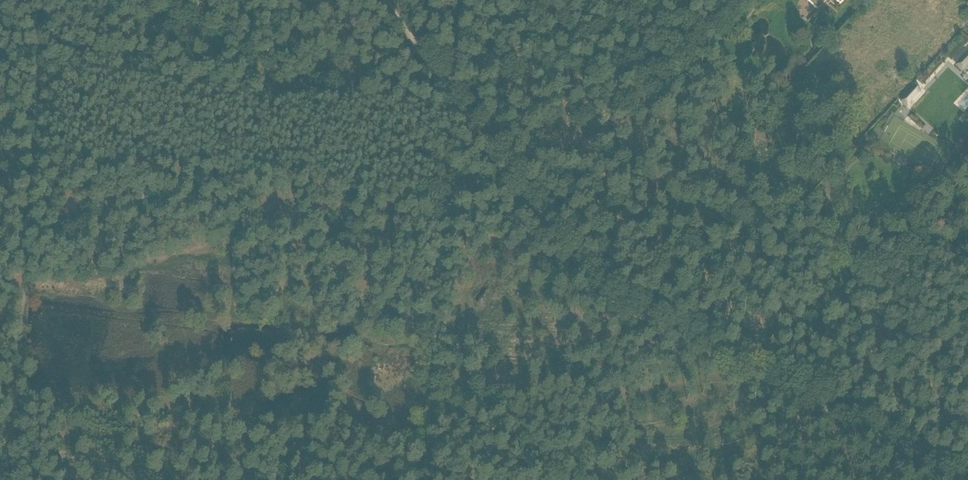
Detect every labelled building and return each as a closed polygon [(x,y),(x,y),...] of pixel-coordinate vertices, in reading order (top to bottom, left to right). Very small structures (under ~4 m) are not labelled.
[(818,9),(825,0),(808,0),(818,9)] [(914,84),(899,101),(907,107),(912,102),(911,101),(921,90),(914,84)]
